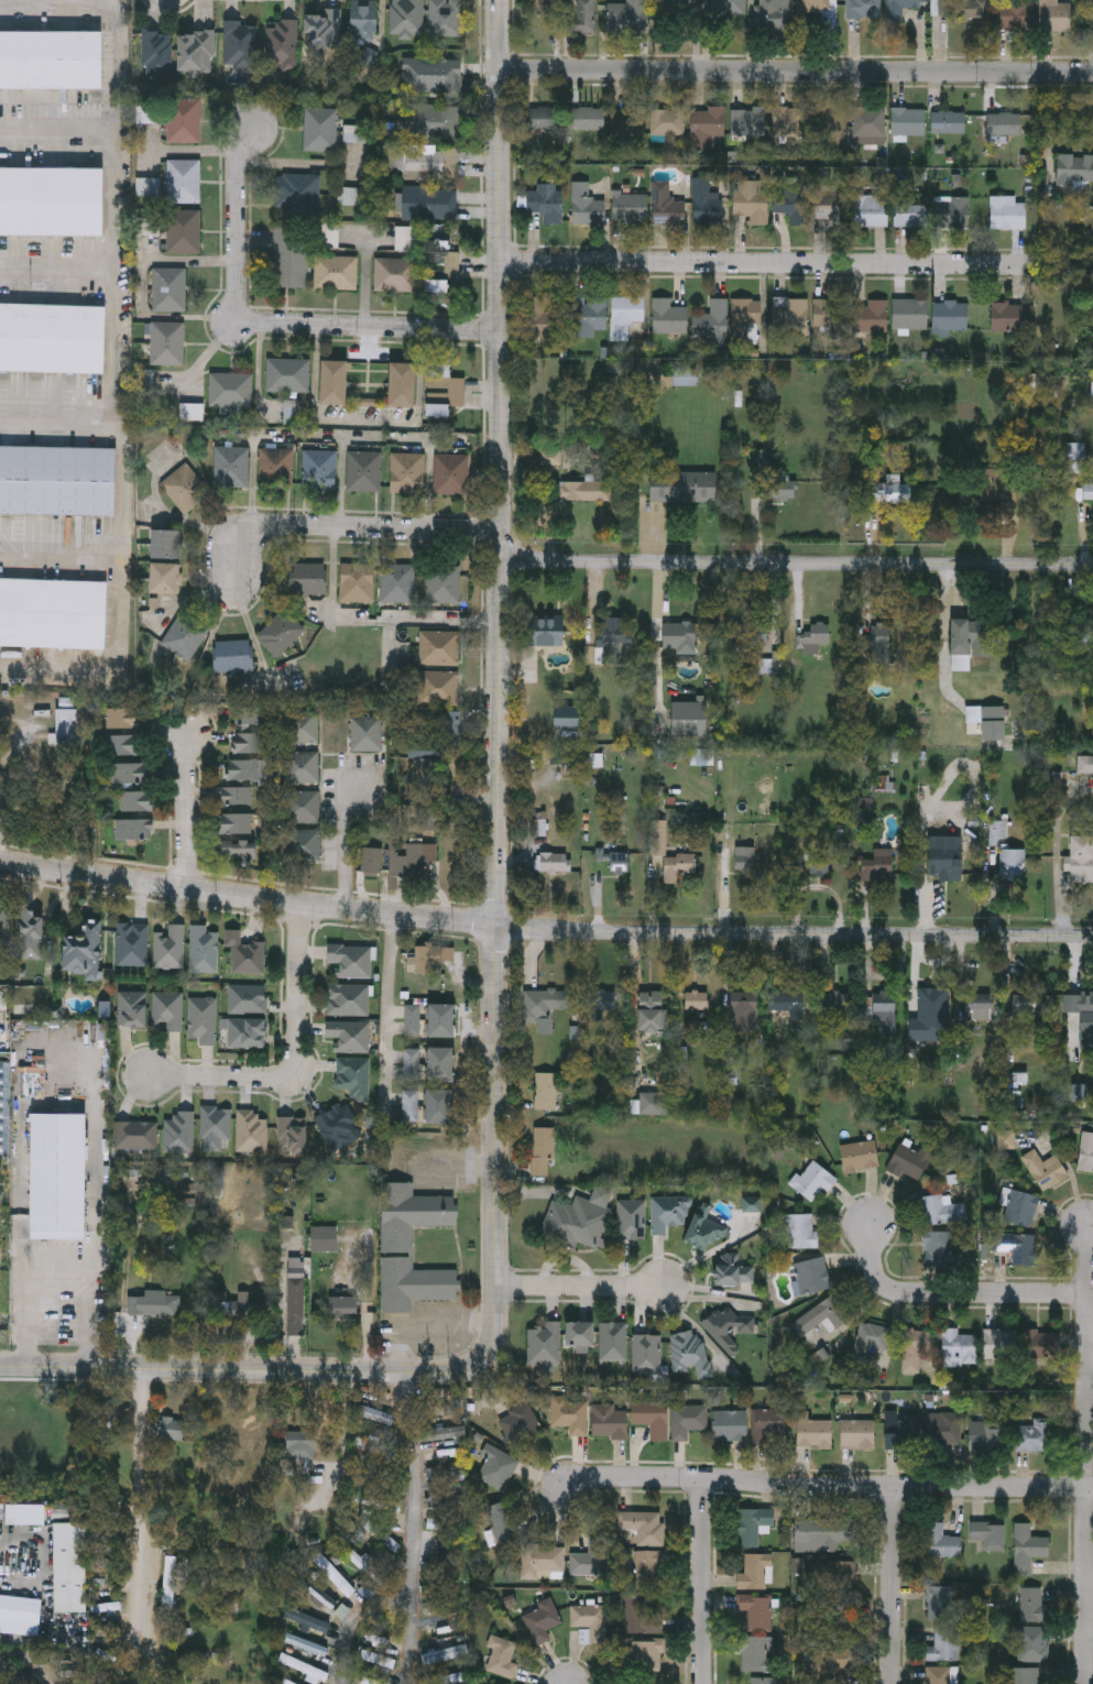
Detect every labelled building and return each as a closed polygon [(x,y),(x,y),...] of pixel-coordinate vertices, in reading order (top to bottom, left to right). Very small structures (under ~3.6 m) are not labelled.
[(350,40),(350,0),(376,0),(376,40),(350,40)] [(392,37),(391,0),(425,0),(425,37),(392,37)] [(430,36),(430,0),(462,0),(462,36),(430,36)] [(529,13),(529,0),(559,0),(559,13),(529,13)] [(573,8),(573,0),(594,0),(594,32),(565,32),(565,8),(573,8)] [(626,4),(626,0),(649,0),(648,33),(605,33),(605,3),(626,4)] [(656,15),(656,0),(692,0),(692,15),(656,15)] [(710,14),(710,0),(745,0),(745,14),(710,14)] [(755,34),(755,0),(791,0),(791,34),(755,34)] [(797,10),(797,0),(830,0),(830,10),(797,10)] [(846,18),(846,0),(881,0),(881,18),(846,18)] [(887,20),(887,0),(921,0),(921,8),(903,8),(903,20),(887,20)] [(937,19),(937,0),(986,0),(986,19),(937,19)] [(999,28),(999,0),(1031,0),(1031,28),(999,28)] [(1039,32),(1039,0),(1058,0),(1058,2),(1070,2),(1070,32),(1039,32)] [(341,9),(341,54),(305,54),(305,14),(323,14),(323,9),(341,9)] [(298,20),(298,68),(269,68),(269,20),(298,20)] [(258,67),(225,66),(226,21),(259,22),(258,67)] [(99,88),(0,88),(0,31),(99,31),(99,88)] [(143,31),(172,31),(172,78),(143,78),(143,31)] [(215,31),(215,73),(177,73),(177,31),(215,31)] [(402,58),(462,58),(461,91),(402,91),(402,58)] [(200,142),(168,142),(168,98),(200,98),(200,142)] [(460,138),(405,138),(405,103),(460,105),(460,138)] [(724,106),(723,136),(711,136),(711,151),(690,150),(690,110),(707,111),(707,106),(724,106)] [(806,138),(773,138),(773,106),(806,106),(806,138)] [(525,107),(559,107),(559,128),(525,128),(525,107)] [(337,108),(337,151),(304,151),(305,108),(337,108)] [(603,129),(569,129),(569,108),(603,108),(603,129)] [(610,108),(644,108),(644,134),(610,134),(610,108)] [(649,134),(649,108),(685,108),(685,134),(649,134)] [(765,108),(765,135),(730,135),(730,108),(765,108)] [(885,108),(885,143),(852,143),(852,108),(885,108)] [(923,108),(923,134),(890,134),(890,108),(923,108)] [(964,110),(964,132),(931,132),(931,110),(964,110)] [(1020,134),(984,134),(984,112),(1020,112),(1020,134)] [(368,125),(368,141),(345,141),(345,125),(368,125)] [(459,146),(459,179),(404,179),(404,146),(459,146)] [(1056,153),(1092,154),(1092,183),(1056,182),(1056,153)] [(199,204),(166,204),(166,158),(199,158),(199,204)] [(100,234),(0,234),(0,166),(100,166),(100,234)] [(320,174),(319,211),(275,211),(276,174),(320,174)] [(721,194),(721,222),(692,222),(692,176),(710,176),(710,194),(721,194)] [(733,215),(733,179),(767,181),(767,225),(748,225),(748,215),(733,215)] [(652,223),(652,181),(669,181),(669,199),(684,199),(684,223),(652,223)] [(571,222),(571,182),(590,182),(590,199),(604,199),(604,222),(571,222)] [(540,223),(540,211),(525,211),(525,190),(536,190),(536,184),(555,184),(555,190),(560,190),(560,223),(540,223)] [(787,223),(787,212),(772,211),(773,192),(783,192),(783,184),(807,185),(806,223),(787,223)] [(401,187),(457,187),(457,219),(401,219),(401,187)] [(612,221),(612,193),(646,193),(646,221),(612,221)] [(811,193),(846,193),(846,220),(811,220),(811,193)] [(886,226),(852,226),(852,195),(886,195),(886,226)] [(1015,195),(1015,203),(1026,203),(1026,229),(990,229),(990,195),(1015,195)] [(969,228),(934,228),(934,197),(969,197),(969,228)] [(894,227),(894,205),(926,205),(926,227),(894,227)] [(199,253),(166,253),(166,210),(199,210),(199,253)] [(320,248),(320,223),(338,223),(338,248),(320,248)] [(416,250),(395,250),(395,227),(416,227),(416,250)] [(306,228),(306,288),(274,288),(274,228),(306,228)] [(459,252),(459,280),(448,280),(447,293),(425,293),(427,234),(447,234),(447,251),(459,252)] [(315,289),(315,256),(357,256),(357,289),(315,289)] [(416,292),(374,292),(374,258),(416,258),(416,292)] [(186,269),(186,311),(153,311),(153,269),(186,269)] [(525,296),(544,296),(544,309),(561,309),(561,337),(525,336),(525,296)] [(604,296),(604,329),(570,329),(570,296),(604,296)] [(643,296),(643,320),(629,320),(629,340),(610,340),(610,296),(643,296)] [(652,332),(652,297),(670,297),(670,307),(686,307),(686,332),(652,332)] [(709,314),(709,298),(725,298),(725,337),(691,337),(691,314),(709,314)] [(731,298),(758,298),(758,346),(731,346),(731,298)] [(774,298),(807,298),(807,330),(774,330),(774,298)] [(927,329),(892,329),(892,298),(927,298),(927,329)] [(844,337),(830,337),(830,327),(812,327),(812,299),(844,299),(844,337)] [(852,331),(852,306),(867,306),(867,299),(887,299),(887,331),(852,331)] [(931,331),(931,300),(969,300),(969,331),(931,331)] [(100,372),(0,370),(0,302),(102,305),(100,372)] [(990,330),(990,303),(1027,303),(1027,330),(990,330)] [(184,322),(184,365),(151,365),(151,322),(184,322)] [(308,359),(308,392),(265,392),(265,359),(308,359)] [(345,405),(318,405),(318,362),(345,362),(345,405)] [(413,364),(413,407),(386,407),(386,364),(413,364)] [(464,379),(464,407),(427,407),(427,365),(449,365),(449,379),(464,379)] [(674,385),(674,365),(695,365),(695,385),(674,385)] [(208,406),(208,373),(251,373),(251,406),(208,406)] [(1067,472),(1067,442),(1084,442),(1084,472),(1067,472)] [(113,514),(0,512),(0,445),(114,447),(113,514)] [(217,447),(249,447),(249,486),(217,486),(217,447)] [(293,486),(259,486),(259,448),(293,448),(293,486)] [(302,490),(302,450),(336,450),(336,490),(302,490)] [(347,452),(381,452),(381,491),(347,491),(347,452)] [(423,493),(390,493),(390,453),(423,453),(423,493)] [(468,495),(434,495),(434,455),(468,455),(468,495)] [(185,513),(162,482),(188,462),(211,493),(185,513)] [(998,506),(998,500),(980,500),(980,469),(1016,468),(1016,506),(998,506)] [(714,472),(714,502),(647,502),(647,472),(714,472)] [(795,479),(795,497),(754,497),(754,480),(776,480),(776,479),(795,479)] [(909,502),(871,502),(871,481),(909,481),(909,502)] [(609,501),(556,501),(556,482),(609,482),(609,501)] [(1082,483),(1092,483),(1092,500),(1082,500),(1082,483)] [(182,528),(182,556),(154,556),(154,528),(182,528)] [(181,592),(154,592),(154,562),(181,562),(181,592)] [(329,562),(329,593),(291,593),(291,562),(329,562)] [(378,601),(343,601),(343,562),(378,562),(378,601)] [(417,562),(417,601),(383,601),(384,562),(417,562)] [(463,565),(463,602),(428,602),(428,565),(463,565)] [(106,647),(0,644),(0,576),(108,579),(106,647)] [(193,660),(163,644),(183,609),(212,626),(193,660)] [(307,628),(281,657),(259,637),(284,609),(307,628)] [(595,664),(597,617),(630,619),(629,646),(622,646),(621,664),(595,664)] [(561,646),(525,646),(525,619),(561,619),(561,646)] [(969,670),(950,669),(950,620),(992,621),(991,657),(969,656),(969,670)] [(1072,620),(1092,620),(1092,644),(1072,644),(1072,620)] [(695,622),(695,652),(660,652),(660,622),(695,622)] [(732,622),(766,622),(766,645),(732,645),(732,622)] [(828,623),(828,649),(809,649),(809,623),(828,623)] [(888,625),(888,647),(870,647),(870,625),(888,625)] [(461,664),(422,664),(422,630),(461,630),(461,664)] [(217,671),(217,639),(254,639),(254,671),(217,671)] [(420,703),(420,669),(461,669),(461,703),(420,703)] [(706,736),(668,736),(668,701),(706,701),(706,736)] [(551,706),(578,706),(578,728),(551,728),(551,706)] [(57,745),(57,708),(86,708),(86,745),(57,745)] [(141,728),(109,728),(109,708),(141,708),(141,728)] [(233,723),(233,708),(263,708),(263,723),(233,723)] [(320,742),(288,742),(288,710),(320,710),(320,742)] [(468,710),(468,746),(445,746),(445,710),(468,710)] [(383,715),(383,751),(353,751),(353,715),(383,715)] [(236,752),(236,732),(264,732),(264,752),(236,752)] [(140,754),(109,754),(109,734),(140,734),(140,754)] [(320,751),(320,783),(286,783),(286,751),(320,751)] [(1079,757),(1092,757),(1092,773),(1079,773),(1079,757)] [(230,759),(264,759),(264,779),(230,779),(230,759)] [(151,781),(111,781),(111,762),(151,762),(151,781)] [(223,806),(223,787),(265,787),(265,806),(223,806)] [(123,810),(123,790),(155,790),(155,810),(123,810)] [(320,790),(320,822),(288,822),(288,790),(320,790)] [(253,833),(221,833),(221,813),(253,813),(253,833)] [(156,838),(118,838),(118,818),(156,818),(156,838)] [(665,821),(665,853),(649,853),(651,821),(665,821)] [(289,829),(321,829),(321,860),(289,860),(289,829)] [(259,840),(258,859),(221,857),(221,839),(259,840)] [(438,843),(438,877),(393,877),(393,853),(408,853),(409,843),(438,843)] [(755,846),(755,874),(734,874),(734,846),(755,846)] [(363,874),(363,848),(383,848),(383,874),(363,874)] [(961,849),(961,874),(930,874),(930,849),(961,849)] [(999,876),(999,849),(1025,849),(1025,876),(999,876)] [(809,852),(828,852),(828,876),(809,876),(809,852)] [(570,853),(570,872),(534,872),(534,853),(570,853)] [(606,873),(606,862),(595,862),(595,853),(627,853),(627,873),(606,873)] [(695,855),(695,874),(678,874),(678,884),(662,884),(662,855),(695,855)] [(861,874),(861,856),(892,856),(892,874),(861,874)] [(11,943),(0,943),(0,904),(11,904),(11,943)] [(44,959),(19,958),(20,909),(45,909),(44,959)] [(87,971),(66,971),(67,931),(81,932),(81,917),(102,918),(101,980),(87,978),(87,971)] [(147,921),(147,963),(117,963),(117,921),(147,921)] [(184,966),(154,966),(154,930),(165,930),(165,923),(184,923),(184,966)] [(217,971),(190,971),(190,925),(207,925),(207,930),(217,930),(217,971)] [(264,941),(264,972),(232,972),(232,944),(225,944),(225,928),(240,928),(240,941),(264,941)] [(371,943),(371,976),(337,976),(337,962),(328,962),(328,943),(371,943)] [(442,973),(416,973),(416,947),(442,947),(442,973)] [(369,1014),(327,1014),(327,983),(369,983),(369,1014)] [(267,1012),(229,1012),(229,984),(267,984),(267,1012)] [(523,1021),(523,989),(570,989),(570,1008),(547,1008),(547,1021),(523,1021)] [(119,1026),(119,991),(147,991),(147,1026),(119,1026)] [(183,992),(182,1029),(152,1029),(152,992),(183,992)] [(601,1019),(591,1019),(591,992),(613,992),(613,1009),(601,1009),(601,1019)] [(664,992),(664,1030),(636,1030),(636,992),(664,992)] [(709,1009),(685,1009),(685,992),(709,992),(709,1009)] [(755,1030),(730,1030),(730,992),(755,992),(755,1030)] [(896,1032),(873,1032),(873,992),(896,992),(896,1032)] [(824,1012),(824,993),(850,993),(850,1012),(824,1012)] [(1063,993),(1092,993),(1092,1032),(1080,1032),(1080,1012),(1063,1012),(1063,993)] [(910,1013),(910,994),(946,994),(946,1021),(920,1021),(920,1013),(910,1013)] [(991,1019),(964,1019),(964,994),(991,994),(991,1019)] [(198,1045),(198,1037),(188,1037),(188,996),(216,996),(216,1045),(198,1045)] [(776,1002),(802,1002),(802,1021),(776,1021),(776,1002)] [(457,1005),(457,1037),(430,1037),(430,1005),(457,1005)] [(405,1006),(419,1006),(419,1036),(405,1036),(405,1006)] [(223,1018),(266,1018),(266,1046),(223,1046),(223,1018)] [(369,1051),(336,1051),(336,1037),(326,1037),(326,1020),(369,1020),(369,1051)] [(741,1043),(741,1078),(722,1078),(722,1043),(741,1043)] [(455,1048),(455,1081),(428,1081),(428,1048),(455,1048)] [(418,1050),(418,1079),(405,1079),(405,1050),(418,1050)] [(370,1100),(351,1100),(351,1087),(337,1087),(337,1056),(370,1056),(370,1100)] [(535,1072),(556,1072),(556,1108),(535,1108),(535,1072)] [(428,1123),(428,1090),(452,1090),(452,1123),(428,1123)] [(417,1122),(403,1122),(403,1091),(417,1091),(417,1122)] [(638,1114),(638,1092),(668,1092),(668,1114),(638,1114)] [(331,1148),(315,1116),(346,1101),(362,1133),(331,1148)] [(231,1105),(231,1148),(201,1148),(201,1105),(231,1105)] [(238,1107),(259,1107),(259,1117),(269,1117),(269,1151),(238,1151),(238,1107)] [(173,1117),(173,1109),(195,1109),(195,1150),(164,1150),(164,1117),(173,1117)] [(32,1239),(32,1114),(87,1114),(87,1239),(32,1239)] [(280,1115),(308,1115),(309,1150),(280,1151),(280,1115)] [(116,1148),(116,1119),(159,1119),(159,1148),(116,1148)] [(553,1175),(532,1175),(532,1127),(553,1127),(553,1175)] [(1082,1130),(1092,1132),(1092,1171),(1076,1169),(1082,1130)] [(839,1146),(875,1140),(878,1164),(843,1171),(839,1146)] [(929,1156),(914,1184),(885,1169),(900,1140),(929,1156)] [(1069,1175),(1043,1192),(1020,1157),(1035,1148),(1043,1161),(1054,1155),(1069,1175)] [(790,1185),(809,1159),(837,1178),(827,1193),(819,1189),(811,1201),(790,1185)] [(383,1182),(414,1183),(414,1196),(457,1196),(456,1227),(414,1226),(414,1254),(383,1254),(383,1182)] [(613,1189),(598,1250),(540,1237),(549,1201),(571,1205),(573,1195),(590,1200),(593,1184),(613,1189)] [(1030,1228),(1003,1221),(1006,1206),(1001,1205),(1005,1188),(1039,1196),(1030,1228)] [(951,1203),(964,1202),(966,1220),(922,1225),(919,1196),(950,1193),(951,1203)] [(651,1196),(688,1196),(688,1225),(666,1225),(666,1234),(651,1234),(651,1196)] [(645,1199),(645,1238),(616,1238),(616,1199),(645,1199)] [(685,1244),(695,1201),(711,1204),(707,1221),(724,1225),(719,1251),(685,1244)] [(816,1247),(785,1247),(785,1214),(816,1214),(816,1247)] [(337,1251),(313,1251),(313,1227),(337,1227),(337,1251)] [(951,1231),(951,1260),(923,1260),(923,1231),(951,1231)] [(1036,1233),(1036,1264),(1015,1264),(1015,1250),(998,1250),(998,1233),(1036,1233)] [(740,1253),(740,1265),(753,1265),(753,1283),(712,1283),(712,1261),(722,1261),(722,1253),(740,1253)] [(800,1294),(794,1262),(823,1256),(830,1288),(800,1294)] [(383,1257),(411,1257),(411,1270),(457,1271),(457,1301),(412,1300),(412,1313),(383,1313),(383,1257)] [(288,1278),(306,1278),(306,1336),(288,1336),(288,1278)] [(251,1319),(221,1319),(221,1302),(239,1302),(239,1292),(251,1292),(251,1319)] [(791,1324),(834,1292),(852,1316),(834,1330),(827,1319),(801,1337),(791,1324)] [(182,1297),(181,1316),(152,1316),(152,1295),(182,1297)] [(147,1298),(147,1314),(127,1314),(127,1298),(147,1298)] [(359,1298),(359,1319),(328,1319),(328,1298),(359,1298)] [(728,1302),(752,1328),(736,1342),(742,1348),(731,1358),(701,1324),(728,1302)] [(559,1364),(527,1364),(527,1322),(559,1322),(559,1364)] [(562,1346),(562,1322),(591,1322),(591,1346),(562,1346)] [(626,1322),(626,1362),(598,1362),(598,1322),(626,1322)] [(885,1323),(890,1345),(861,1352),(856,1330),(885,1323)] [(667,1335),(700,1328),(711,1377),(697,1380),(695,1368),(675,1373),(667,1335)] [(975,1335),(975,1357),(942,1357),(942,1328),(959,1328),(959,1335),(975,1335)] [(931,1353),(920,1353),(920,1373),(903,1373),(903,1330),(931,1330),(931,1353)] [(1015,1330),(1015,1357),(984,1357),(984,1330),(1015,1330)] [(1024,1358),(1024,1331),(1060,1331),(1060,1358),(1024,1358)] [(660,1335),(660,1375),(632,1375),(632,1335),(660,1335)] [(586,1436),(553,1436),(553,1400),(586,1400),(586,1436)] [(498,1423),(524,1403),(543,1428),(515,1447),(498,1423)] [(393,1411),(392,1422),(351,1414),(352,1404),(393,1411)] [(666,1442),(649,1442),(649,1425),(631,1425),(631,1404),(666,1404),(666,1442)] [(615,1406),(615,1412),(625,1412),(625,1439),(591,1439),(591,1406),(615,1406)] [(707,1407),(707,1432),(686,1432),(686,1443),(670,1443),(670,1407),(707,1407)] [(752,1446),(752,1411),(787,1411),(787,1436),(767,1436),(767,1446),(752,1446)] [(746,1412),(746,1442),(712,1442),(712,1412),(746,1412)] [(831,1422),(831,1448),(796,1448),(796,1414),(808,1414),(808,1422),(831,1422)] [(919,1414),(919,1450),(884,1450),(884,1414),(919,1414)] [(961,1414),(961,1447),(926,1447),(926,1414),(961,1414)] [(182,1417),(185,1434),(154,1441),(151,1422),(182,1417)] [(1050,1453),(1015,1453),(1015,1428),(1034,1428),(1034,1420),(1050,1420),(1050,1453)] [(873,1422),(873,1451),(840,1451),(840,1422),(873,1422)] [(969,1454),(969,1423),(1005,1423),(1005,1454),(969,1454)] [(464,1428),(464,1439),(422,1439),(422,1428),(464,1428)] [(285,1473),(285,1431),(315,1431),(315,1461),(308,1461),(308,1473),(285,1473)] [(425,1458),(425,1447),(463,1446),(463,1456),(425,1458)] [(502,1492),(476,1478),(494,1447),(520,1463),(502,1492)] [(464,1479),(428,1479),(428,1469),(464,1469),(464,1479)] [(46,1503),(46,1524),(8,1524),(8,1503),(46,1503)] [(490,1506),(513,1506),(513,1543),(490,1543),(490,1506)] [(772,1507),(772,1531),(758,1531),(758,1545),(736,1545),(736,1507),(772,1507)] [(637,1531),(616,1531),(616,1513),(664,1513),(664,1546),(636,1546),(637,1531)] [(839,1550),(795,1550),(795,1518),(861,1518),(861,1539),(839,1539),(839,1550)] [(961,1534),(961,1555),(943,1555),(943,1561),(926,1561),(927,1520),(943,1520),(943,1534),(961,1534)] [(1005,1549),(982,1549),(982,1539),(970,1539),(970,1520),(1005,1520),(1005,1549)] [(1015,1521),(1030,1521),(1030,1534),(1049,1535),(1049,1555),(1031,1555),(1031,1574),(1014,1574),(1015,1521)] [(87,1523),(87,1612),(55,1612),(55,1523),(87,1523)] [(570,1554),(589,1554),(589,1538),(603,1538),(603,1576),(570,1576),(570,1554)] [(564,1579),(520,1579),(520,1548),(564,1548),(564,1579)] [(347,1554),(352,1549),(368,1563),(362,1568),(347,1554)] [(634,1552),(660,1552),(660,1588),(634,1588),(634,1552)] [(736,1587),(736,1572),(744,1572),(744,1552),(770,1552),(770,1587),(736,1587)] [(346,1594),(313,1561),(319,1554),(352,1586),(346,1594)] [(174,1555),(174,1607),(163,1607),(164,1555),(174,1555)] [(815,1594),(815,1561),(856,1561),(856,1594),(815,1594)] [(928,1618),(928,1584),(953,1584),(953,1601),(962,1601),(962,1618),(928,1618)] [(1049,1620),(1020,1620),(1020,1585),(1042,1585),(1042,1601),(1049,1601),(1049,1620)] [(439,1641),(460,1596),(449,1591),(428,1636),(439,1641)] [(747,1608),(736,1608),(736,1593),(770,1593),(770,1629),(747,1629),(747,1608)] [(39,1637),(0,1633),(0,1594),(43,1598),(39,1637)] [(629,1633),(629,1597),(662,1597),(662,1633),(629,1633)] [(520,1614),(551,1600),(561,1625),(545,1631),(549,1640),(533,1647),(520,1614)] [(824,1604),(855,1604),(855,1637),(824,1637),(824,1604)] [(329,1625),(325,1633),(286,1615),(291,1605),(329,1625)] [(588,1628),(570,1629),(569,1607),(604,1607),(605,1644),(588,1644),(588,1628)] [(927,1659),(927,1645),(934,1645),(934,1625),(959,1625),(959,1659),(927,1659)] [(1048,1660),(1018,1660),(1018,1626),(1048,1626),(1048,1660)] [(773,1670),(739,1670),(739,1634),(766,1634),(767,1656),(773,1656),(773,1670)] [(511,1662),(517,1664),(513,1681),(480,1671),(490,1637),(515,1643),(511,1662)] [(663,1639),(663,1673),(622,1672),(623,1638),(663,1639)] [(394,1660),(391,1669),(359,1656),(361,1648),(394,1660)] [(854,1666),(840,1666),(840,1683),(810,1683),(810,1649),(854,1649),(854,1666)] [(278,1658),(283,1650),(326,1675),(320,1683),(278,1658)] [(950,1664),(950,1683),(927,1683),(927,1664),(950,1664)] [(1040,1666),(1040,1683),(1004,1683),(1004,1666),(1040,1666)] [(780,1675),(780,1683),(751,1683),(751,1675),(780,1675)]
